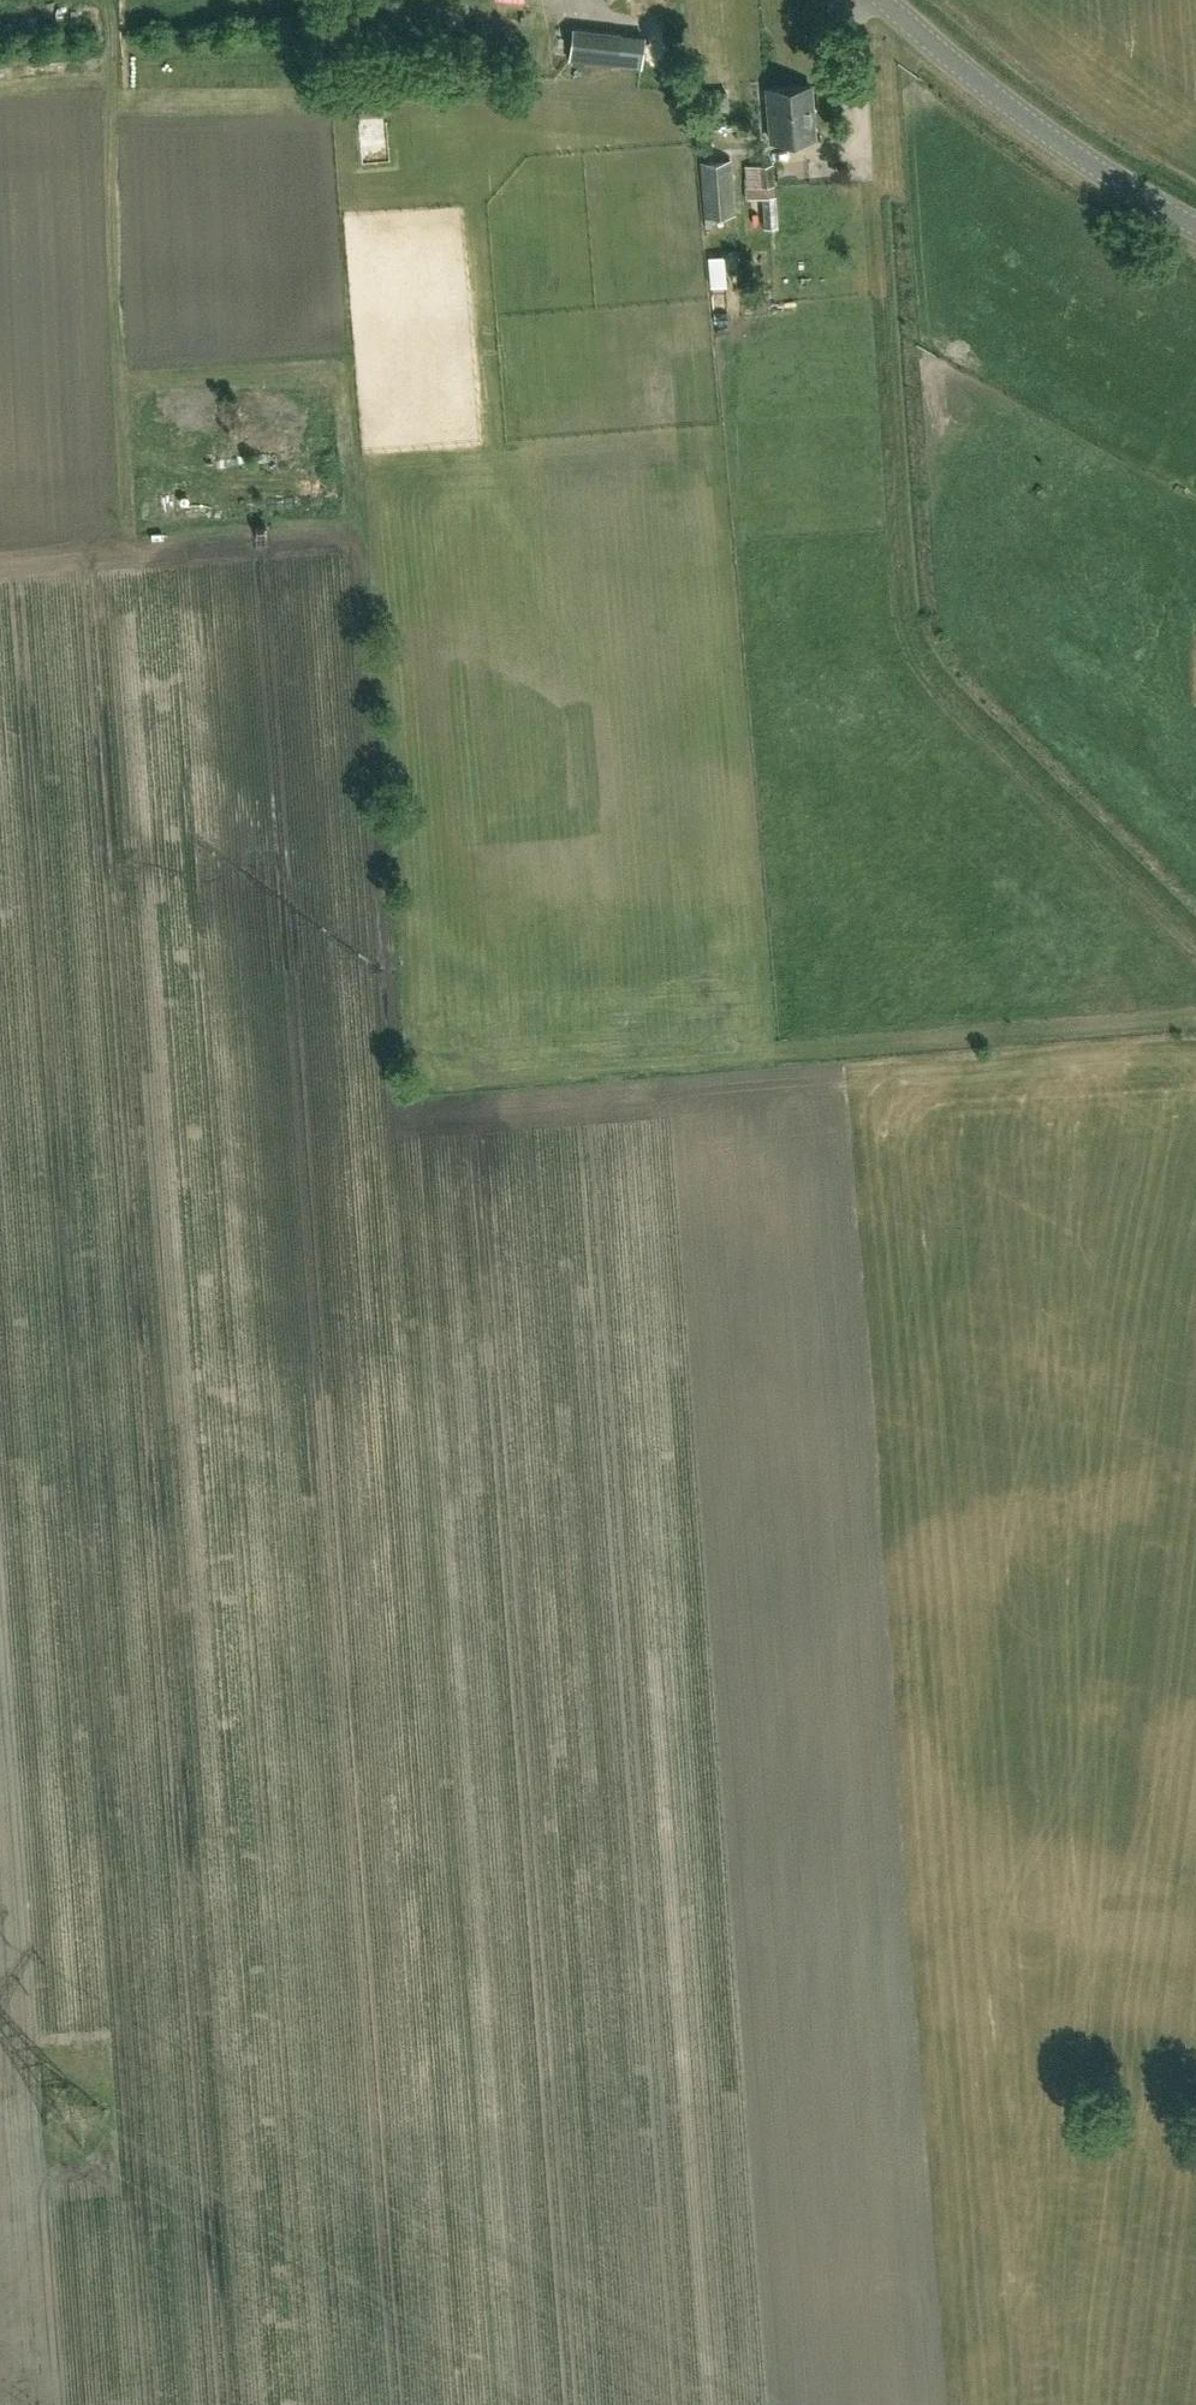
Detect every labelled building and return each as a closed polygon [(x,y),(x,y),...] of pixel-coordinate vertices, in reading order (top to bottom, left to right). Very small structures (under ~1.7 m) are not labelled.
[(644,70),(647,34),(572,26),(569,60),(644,70)] [(771,140),(814,137),(811,85),(767,88),(771,140)] [(724,108),(722,90),(711,91),(712,109),(724,108)] [(705,215),(734,213),(730,159),(701,161),(705,215)] [(776,194),(774,162),(744,164),(746,197),(762,196),(764,227),(778,227),(776,194)] [(807,163),(787,164),(789,186),(809,185),(807,163)] [(724,243),(708,244),(709,279),(726,278),(724,243)]
